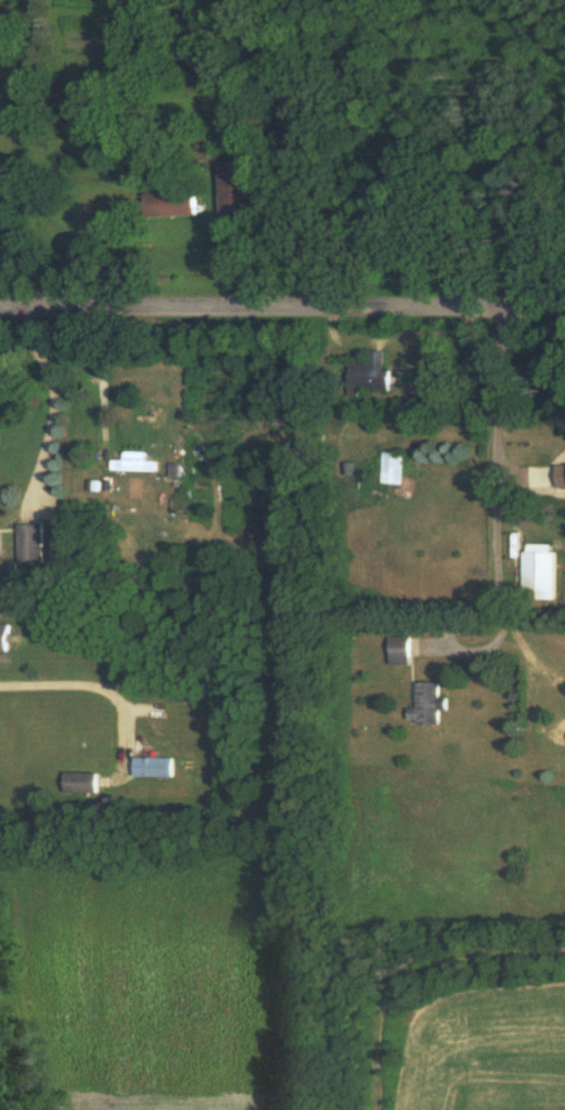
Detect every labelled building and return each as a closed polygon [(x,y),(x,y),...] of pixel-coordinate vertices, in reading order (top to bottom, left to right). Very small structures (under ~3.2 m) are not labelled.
[(217,161),(218,213),(252,212),(251,161),(217,161)] [(143,217),(192,215),(192,191),(142,193),(143,217)] [(389,362),(347,361),(347,396),(357,396),(357,391),(388,391),(389,362)] [(145,451),(123,451),(123,460),(111,460),(111,471),(155,471),(155,461),(145,461),(145,451)] [(403,451),(382,451),(382,479),(403,479),(403,451)] [(556,463),(556,490),(564,490),(564,463),(556,463)] [(17,562),(41,562),(41,524),(17,524),(17,562)] [(553,599),(553,544),(521,544),(521,599),(553,599)] [(407,664),(407,636),(388,636),(388,664),(407,664)] [(437,681),(415,681),(415,707),(407,707),(407,723),(437,723),(437,681)] [(132,776),(171,776),(171,757),(132,757),(132,776)] [(62,793),(95,793),(95,772),(62,772),(62,793)]
